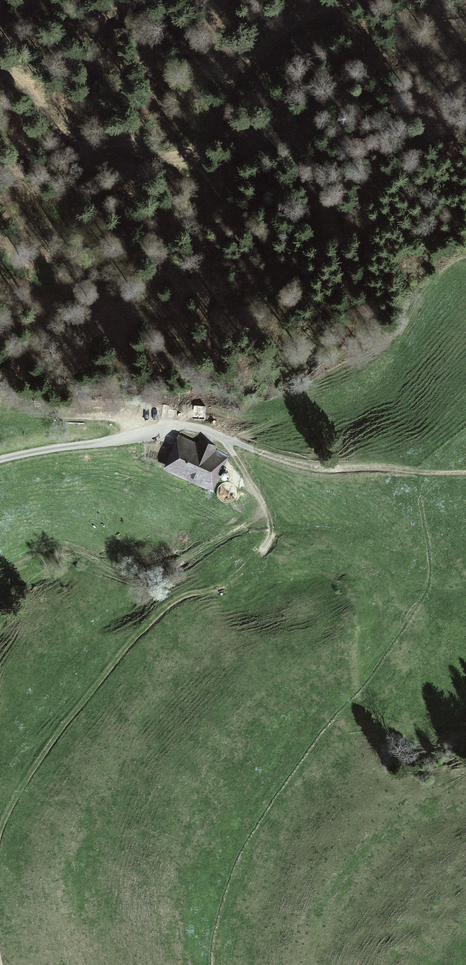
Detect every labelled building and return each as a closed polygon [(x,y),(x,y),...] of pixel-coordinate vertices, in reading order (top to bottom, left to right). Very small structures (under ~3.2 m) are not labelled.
[(194,405),(193,419),(205,419),(205,405),(194,405)] [(170,468),(187,476),(186,479),(213,490),(228,455),(213,448),(214,446),(202,440),(201,443),(184,436),(181,443),(170,468)]
